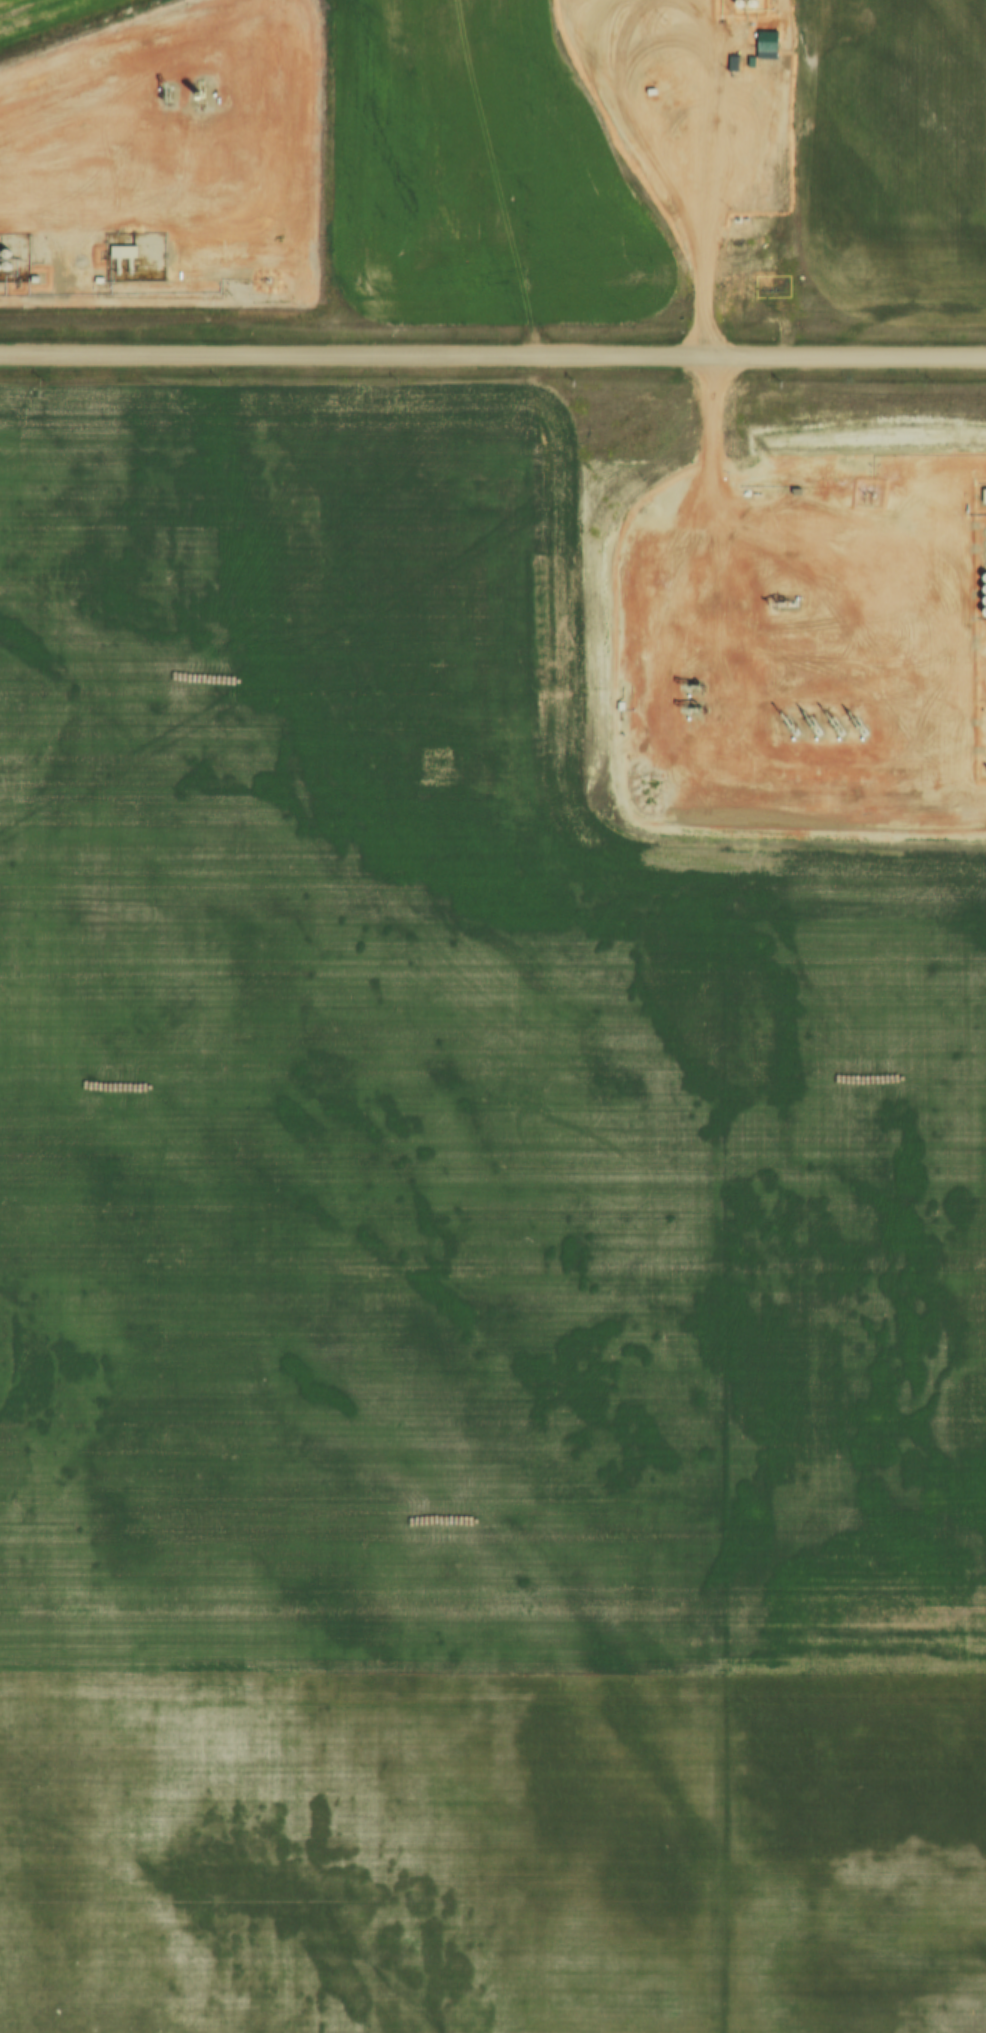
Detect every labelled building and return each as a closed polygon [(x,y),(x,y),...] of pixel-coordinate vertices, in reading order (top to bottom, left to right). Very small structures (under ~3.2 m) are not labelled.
[(780,51),(780,31),(760,31),(760,51),(780,51)]
